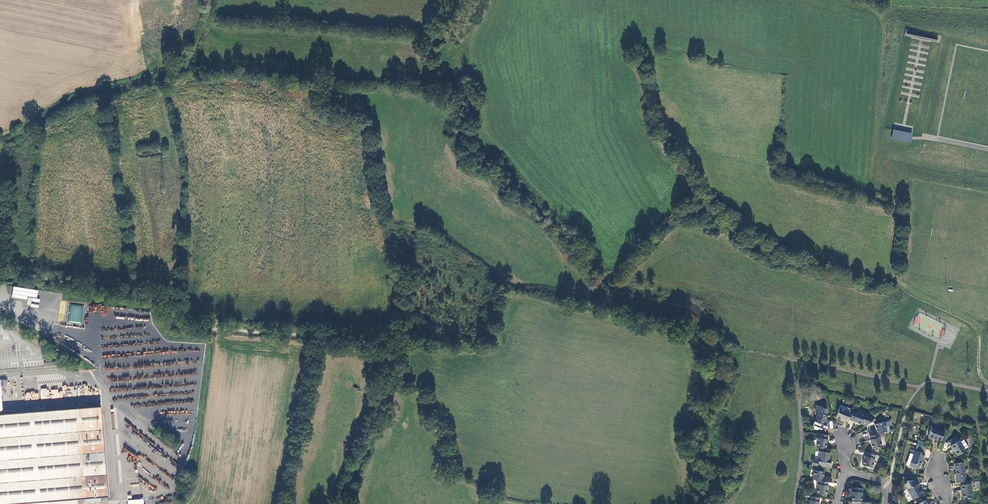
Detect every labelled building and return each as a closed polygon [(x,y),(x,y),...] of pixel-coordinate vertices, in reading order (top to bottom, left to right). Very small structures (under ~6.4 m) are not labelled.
[(907,29),(906,35),(936,42),(937,36),(907,29)] [(892,140),(911,142),(912,132),(893,130),(892,140)] [(13,286),(12,297),(27,299),(26,306),(38,307),(39,303),(40,299),(37,298),(38,290),(13,286)] [(40,389),(40,398),(59,398),(59,390),(50,389),(40,389)] [(103,402),(0,410),(0,503),(49,500),(50,503),(81,503),(80,497),(111,495),(103,402)] [(812,426),(824,431),(826,427),(824,425),(825,422),(824,422),(827,416),(825,415),(826,412),(825,409),(817,405),(815,410),(815,411),(817,412),(812,426)] [(835,418),(848,422),(849,420),(852,410),(852,409),(849,408),(848,411),(839,408),(835,418)] [(865,425),(868,423),(874,418),(870,416),(870,415),(870,414),(865,412),(864,415),(852,410),(849,420),(861,424),(865,425)] [(868,432),(869,436),(879,433),(887,431),(885,422),(875,425),(877,430),(877,431),(875,432),(875,430),(868,432)] [(940,441),(940,440),(943,442),(946,433),(943,432),(930,427),(927,437),(932,439),(932,438),(940,441)] [(879,433),(869,436),(872,449),(882,446),(879,433)] [(815,446),(825,448),(827,435),(817,434),(815,446)] [(964,449),(967,447),(962,440),(959,442),(958,440),(957,441),(955,437),(948,442),(950,446),(949,446),(952,450),(953,450),(957,456),(965,450),(964,449)] [(922,458),(923,458),(927,448),(917,444),(914,451),(911,450),(906,465),(918,470),(921,462),(922,458)] [(825,467),(830,468),(831,466),(831,463),(829,463),(830,459),(828,459),(830,453),(819,451),(818,461),(811,459),(810,465),(818,466),(825,467)] [(880,456),(866,453),(863,466),(872,468),(875,458),(879,460),(880,456)] [(966,482),(963,463),(954,464),(955,474),(953,474),(954,483),(966,482)] [(828,482),(831,482),(831,478),(825,477),(824,478),(823,478),(823,476),(824,471),(817,470),(815,470),(813,479),(818,480),(828,482)] [(826,495),(828,482),(818,480),(816,493),(826,495)] [(912,499),(922,494),(918,487),(917,488),(915,484),(914,484),(913,481),(906,481),(904,485),(906,488),(906,489),(912,499)] [(972,498),(971,485),(960,486),(961,494),(960,494),(961,499),(972,498)] [(853,487),(851,500),(861,501),(863,488),(853,487)]
